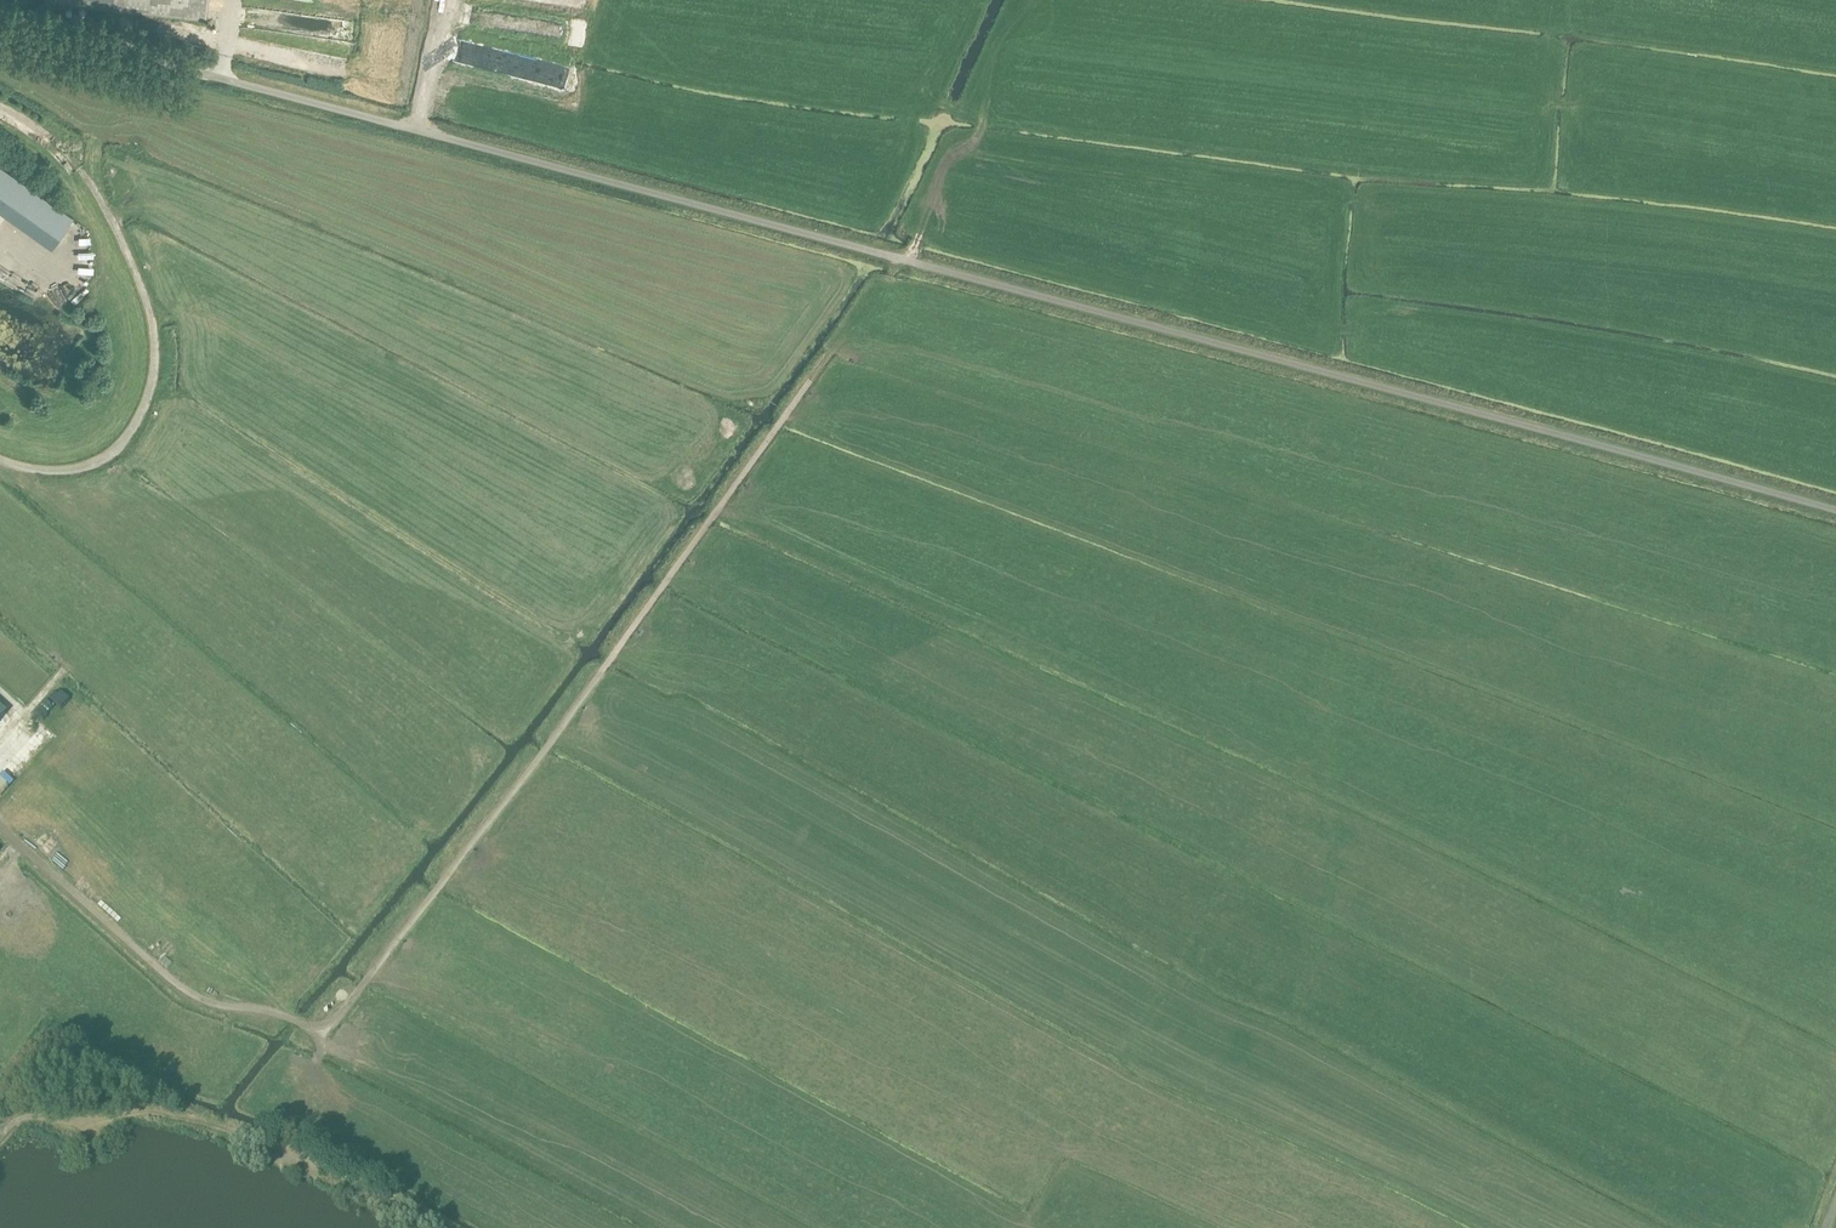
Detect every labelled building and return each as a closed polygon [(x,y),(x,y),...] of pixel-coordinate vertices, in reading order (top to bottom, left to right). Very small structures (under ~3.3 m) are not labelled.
[(46,1),(207,19),(209,0),(46,0),(46,1)] [(0,166),(0,211),(51,248),(73,218),(0,166)]
